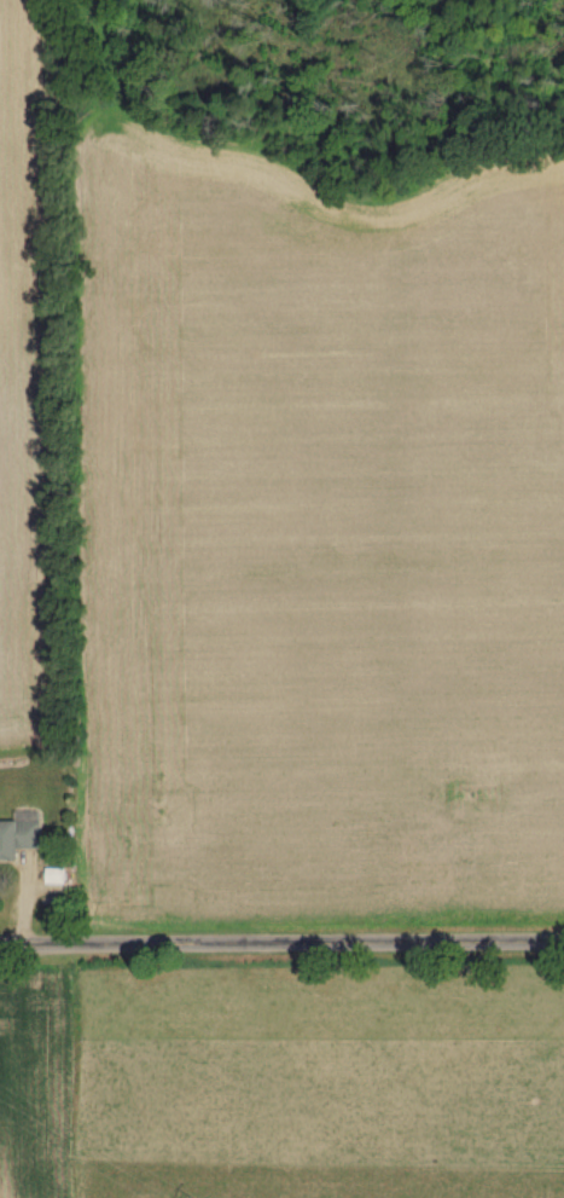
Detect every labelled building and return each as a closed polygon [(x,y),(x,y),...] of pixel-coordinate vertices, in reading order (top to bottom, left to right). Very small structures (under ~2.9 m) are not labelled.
[(0,823),(0,861),(21,861),(21,850),(43,850),(43,823),(0,823)]
